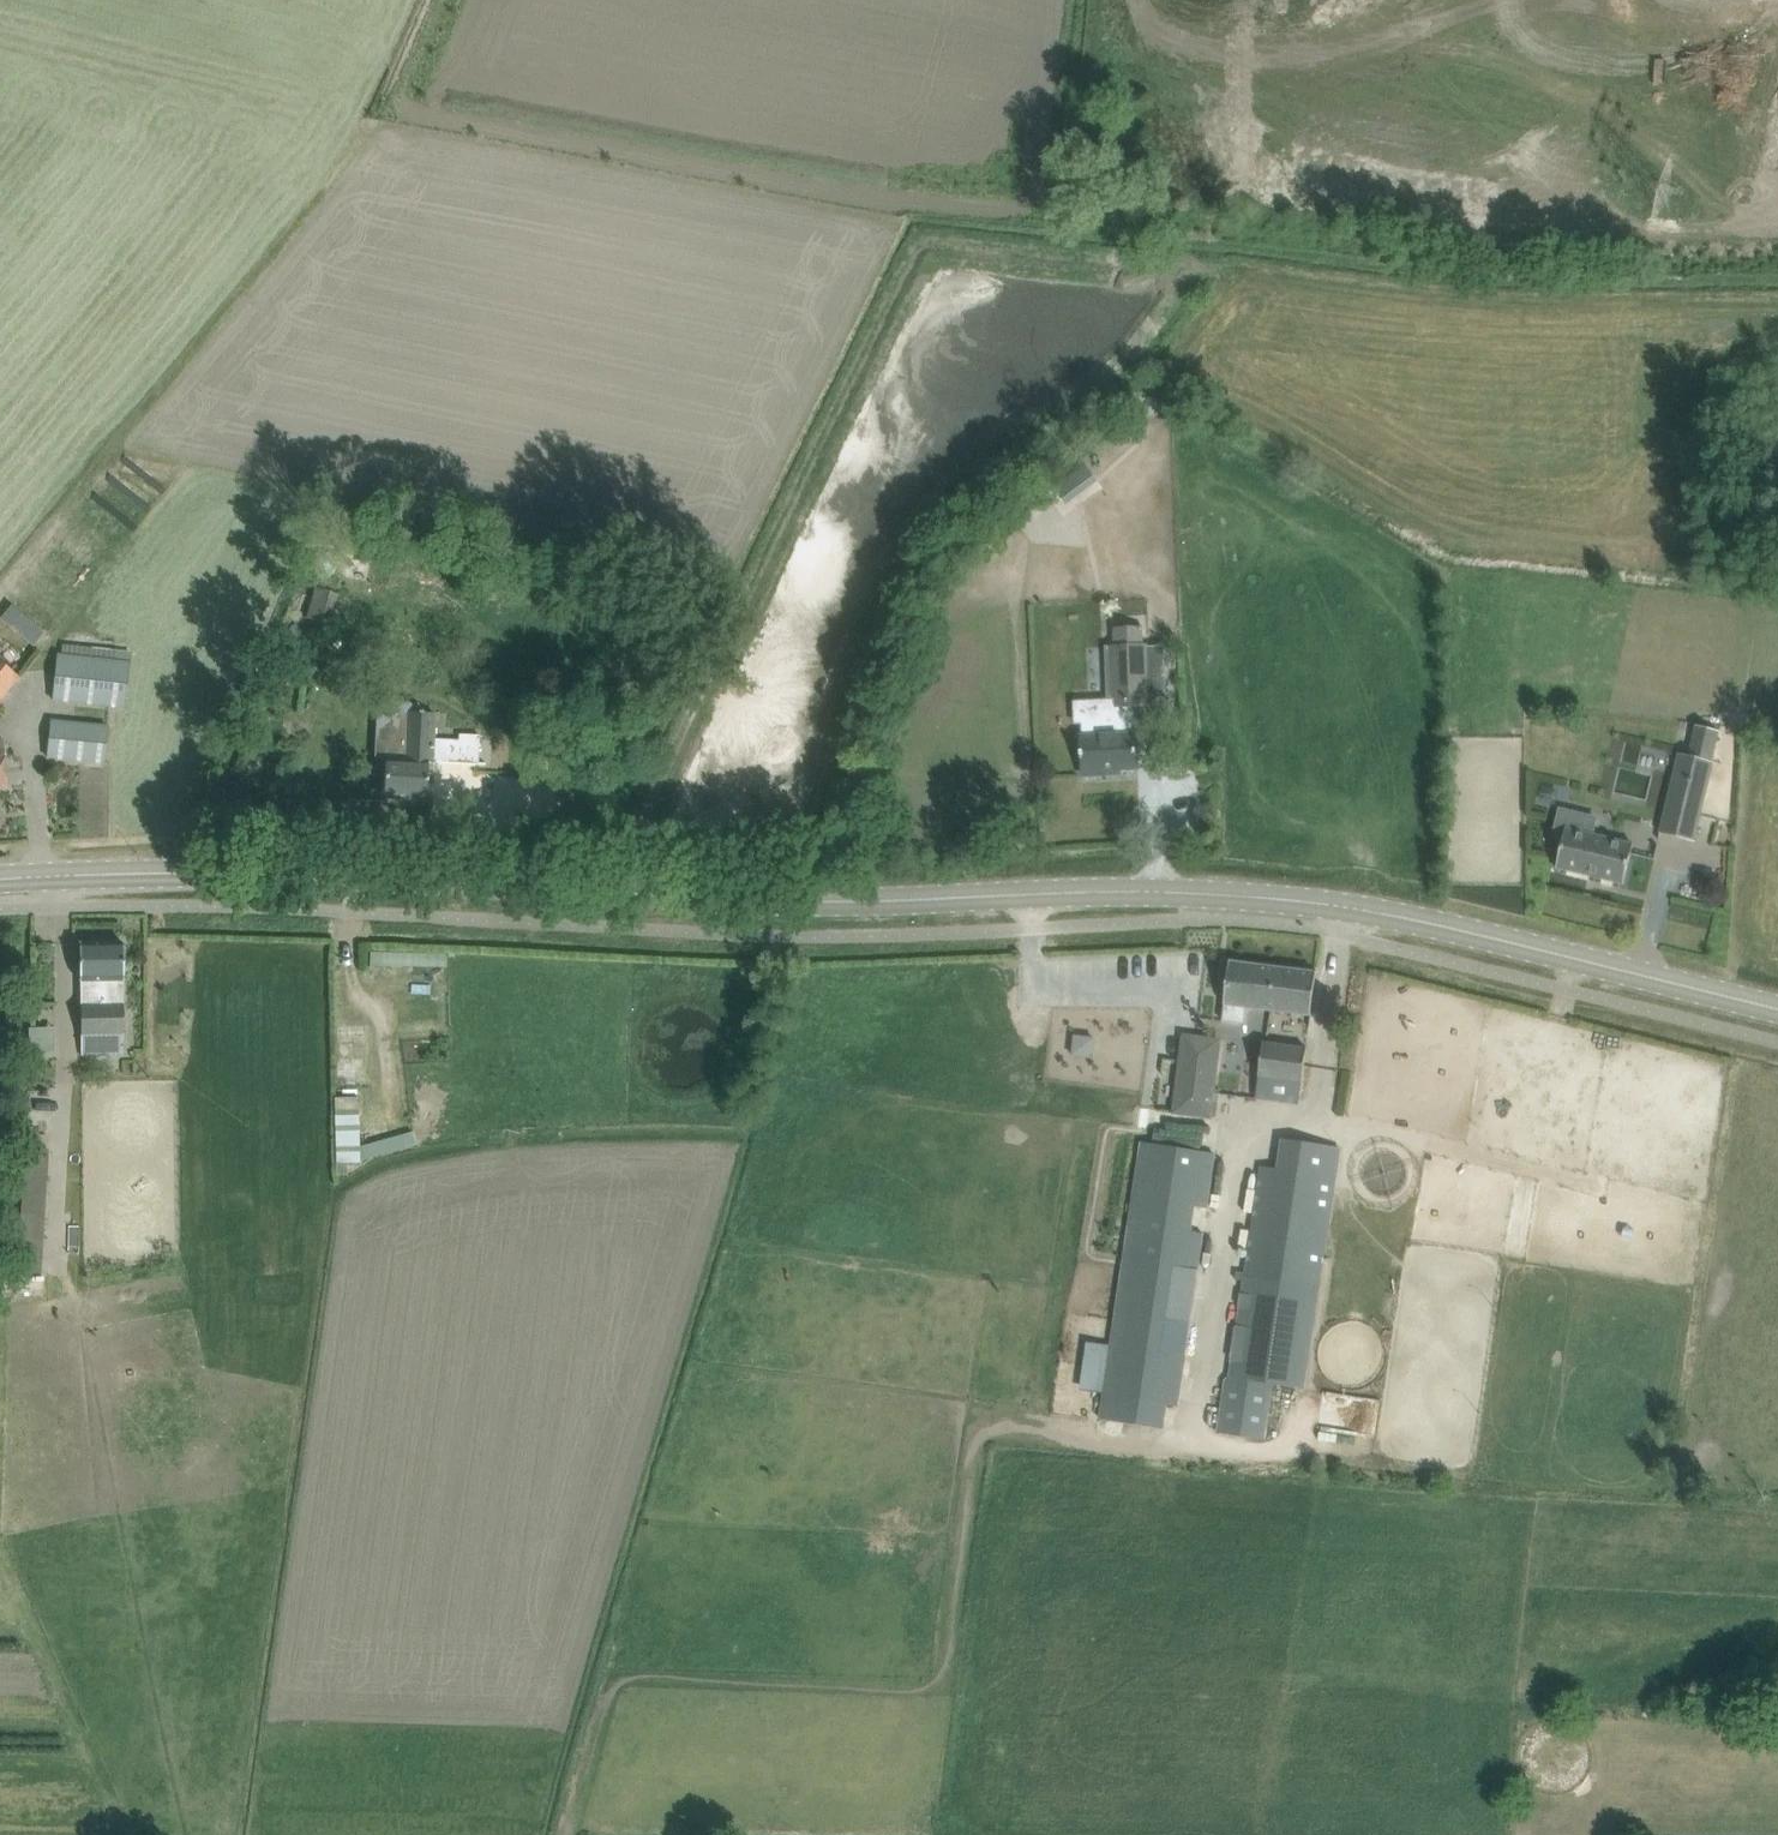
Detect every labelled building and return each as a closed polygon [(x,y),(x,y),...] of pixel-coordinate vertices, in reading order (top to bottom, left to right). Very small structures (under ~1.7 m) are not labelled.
[(307,615),(330,622),(339,594),(316,587),(307,615)] [(27,620),(16,633),(32,647),(43,634),(27,620)] [(62,643),(61,655),(56,655),(52,699),(123,706),(127,666),(131,667),(132,651),(62,643)] [(1148,645),(1110,647),(1112,707),(1151,705),(1148,645)] [(21,678),(0,660),(0,702),(21,678)] [(386,759),(385,773),(384,797),(426,800),(428,762),(433,763),(433,762),(486,765),(486,763),(478,763),(480,735),(459,734),(459,740),(434,739),(436,713),(423,713),(423,711),(419,710),(419,712),(406,712),(404,760),(386,759)] [(1083,752),(1081,752),(1081,756),(1083,756),(1084,775),(1104,774),(1104,770),(1138,768),(1135,717),(1081,720),(1083,752)] [(50,721),(47,756),(104,762),(107,726),(50,721)] [(1659,833),(1693,841),(1712,762),(1678,754),(1659,833)] [(557,759),(544,759),(544,768),(557,768),(557,759)] [(1563,836),(1556,867),(1623,883),(1633,844),(1592,834),(1596,817),(1560,808),(1554,834),(1563,836)] [(80,943),(80,967),(80,982),(81,982),(82,1055),(124,1055),(123,943),(80,943)] [(1225,1004),(1223,1020),(1245,1023),(1247,1007),(1311,1015),(1316,973),(1230,962),(1225,1004)] [(1181,1032),(1172,1112),(1210,1116),(1212,1102),(1218,1103),(1218,1095),(1213,1095),(1219,1036),(1181,1032)] [(1264,1042),(1260,1078),(1257,1099),(1300,1104),(1307,1048),(1264,1042)] [(362,1160),(360,1095),(336,1096),(338,1160),(362,1160)] [(369,1156),(418,1142),(414,1129),(365,1142),(369,1156)] [(1225,1376),(1217,1432),(1264,1438),(1270,1395),(1278,1396),(1280,1384),(1305,1388),(1340,1146),(1281,1137),(1277,1166),(1259,1164),(1244,1270),(1235,1269),(1233,1277),(1242,1278),(1229,1376),(1225,1376)] [(1098,1418),(1166,1428),(1169,1405),(1177,1406),(1215,1152),(1140,1141),(1098,1418)] [(19,1242),(17,1273),(41,1275),(44,1229),(20,1227),(19,1242)]
